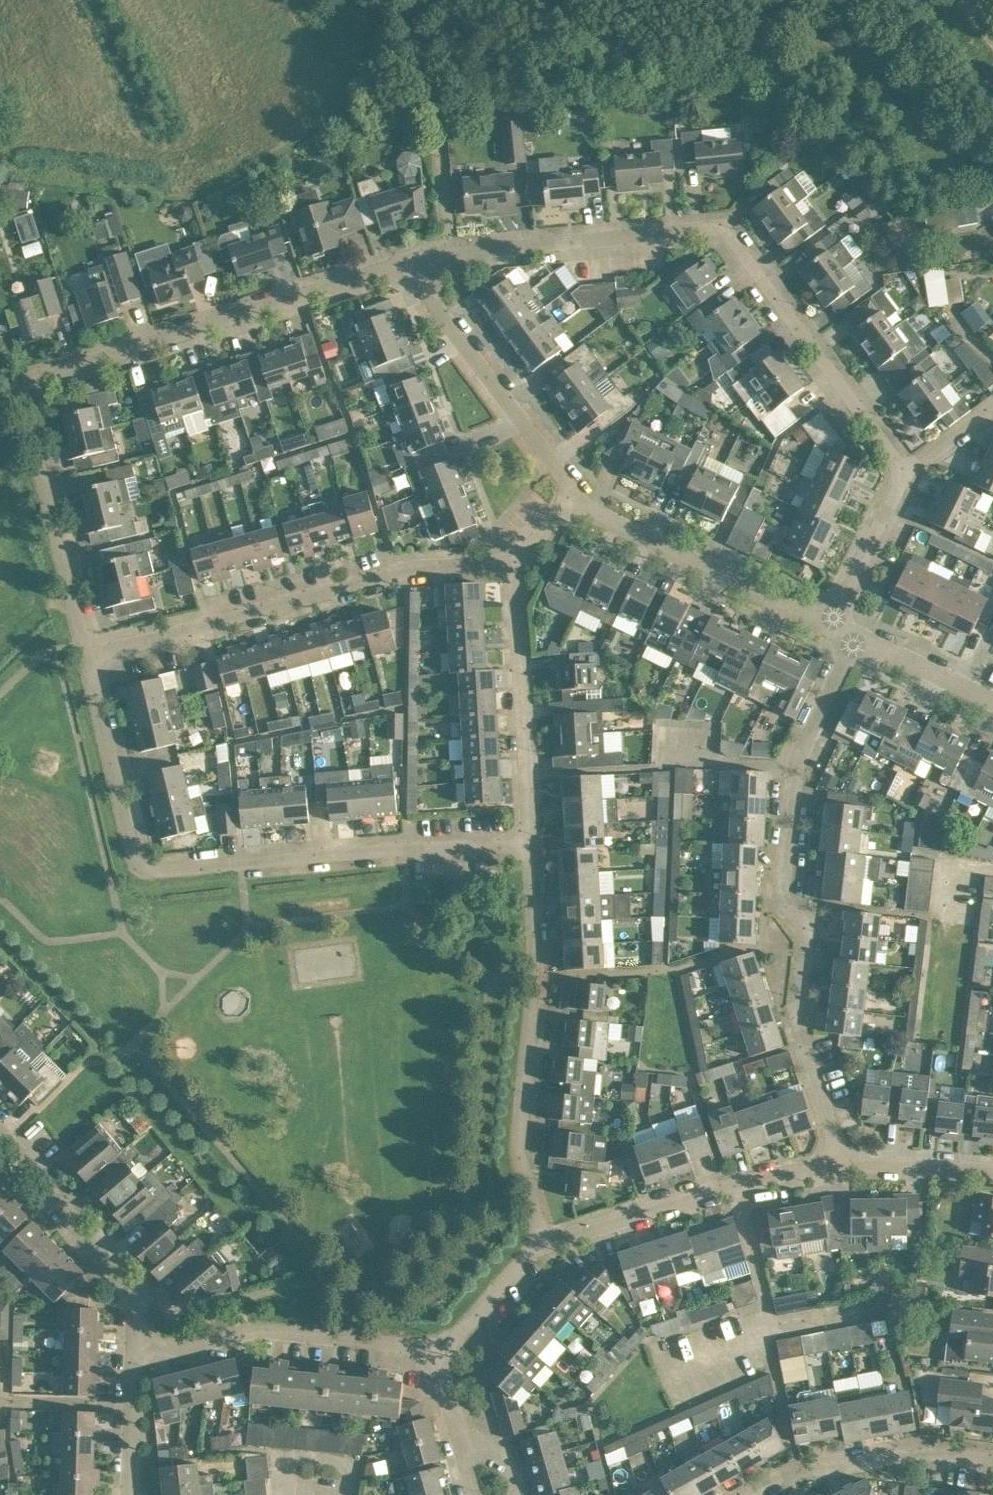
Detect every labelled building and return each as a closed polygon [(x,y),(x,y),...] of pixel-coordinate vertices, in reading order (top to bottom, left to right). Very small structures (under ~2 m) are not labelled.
[(521,109),(524,138),(538,137),(536,108),(521,109)] [(524,138),(521,109),(501,111),(506,163),(526,161),(524,138)] [(730,128),(702,130),(681,132),(682,143),(684,162),(697,161),(698,173),(725,171),(725,176),(744,174),(742,154),(741,140),(731,141),(730,128)] [(675,169),(672,149),(672,138),(651,140),(652,153),(615,157),(618,191),(637,190),(636,184),(663,182),(662,170),(675,169)] [(356,196),(365,226),(366,226),(364,220),(377,216),(381,230),(396,225),(394,220),(407,216),(407,218),(427,216),(427,215),(426,215),(420,159),(413,153),(403,154),(398,160),(401,187),(382,193),(374,178),(358,183),(362,197),(357,199),(356,196)] [(770,159),(760,172),(765,178),(778,169),(770,159)] [(544,176),(544,180),(541,180),(542,190),(545,189),(547,206),(571,203),(572,207),(585,205),(584,193),(600,192),(598,172),(597,166),(569,168),(569,173),(544,176)] [(766,226),(805,197),(809,194),(789,167),(763,186),(770,196),(753,209),(766,226)] [(516,212),(514,192),(513,175),(464,179),(467,213),(497,210),(497,214),(516,212)] [(28,207),(30,192),(24,191),(25,183),(10,181),(9,185),(0,184),(0,204),(28,207)] [(863,200),(856,190),(854,188),(843,196),(853,210),(864,201),(863,200)] [(364,227),(365,226),(356,196),(330,205),(328,201),(309,207),(308,204),(299,207),(300,210),(290,213),(295,230),(299,229),(308,256),(342,245),(338,233),(364,225),(364,227)] [(262,201),(269,221),(281,217),(275,197),(262,201)] [(805,197),(766,226),(779,244),(797,231),(804,241),(826,225),(805,197)] [(926,218),(929,231),(977,223),(974,205),(936,212),(937,216),(926,218)] [(179,210),(179,216),(182,220),(188,221),(193,217),(193,211),(190,207),(184,206),(179,210)] [(15,218),(23,244),(40,238),(32,213),(29,214),(28,210),(16,213),(18,217),(15,218)] [(117,215),(110,218),(110,220),(115,234),(116,236),(123,233),(117,215)] [(287,250),(281,231),(278,224),(251,233),(252,238),(241,241),(239,235),(231,232),(222,235),(218,243),(225,262),(233,259),(238,275),(262,268),(263,271),(276,266),(272,255),(287,250)] [(799,271),(813,289),(841,268),(842,268),(854,259),(841,241),(839,242),(831,232),(809,248),(817,258),(799,271)] [(206,239),(194,243),(194,245),(203,273),(216,269),(206,239)] [(203,273),(194,245),(171,253),(174,260),(164,263),(163,260),(155,256),(144,259),(140,267),(146,286),(153,284),(160,304),(193,293),(189,282),(205,277),(203,273)] [(141,297),(135,278),(126,252),(107,258),(109,266),(104,268),(103,265),(93,268),(96,275),(91,277),(93,286),(76,291),(88,327),(120,317),(115,304),(121,302),(122,303),(141,297)] [(676,279),(666,286),(677,301),(686,314),(706,299),(717,291),(710,282),(717,277),(713,272),(716,270),(706,257),(691,268),(690,269),(685,262),(671,272),(676,279)] [(565,265),(557,272),(565,284),(574,277),(565,265)] [(841,268),(813,289),(826,307),(843,294),(851,304),(873,287),(865,278),(856,285),(842,268),(841,268)] [(481,310),(489,320),(532,289),(526,281),(517,288),(509,278),(507,279),(500,269),(485,281),(492,291),(479,300),(485,307),(481,310)] [(616,282),(616,289),(628,287),(627,276),(615,277),(615,282),(616,282)] [(56,293),(51,278),(27,286),(31,298),(5,307),(6,310),(0,312),(0,328),(1,332),(12,329),(14,335),(21,333),(23,341),(51,332),(49,326),(44,323),(44,321),(46,317),(62,312),(56,293)] [(926,283),(930,307),(963,302),(960,279),(945,281),(945,280),(926,283)] [(606,302),(594,303),(586,303),(581,307),(583,309),(605,308),(613,318),(619,313),(619,308),(618,308),(616,289),(616,282),(615,282),(604,283),(606,302)] [(592,284),(594,303),(606,302),(604,283),(592,284)] [(571,293),(581,307),(586,303),(594,303),(592,284),(581,285),(571,293)] [(618,308),(619,308),(641,306),(640,288),(628,289),(628,287),(616,289),(618,308)] [(852,332),(865,350),(895,328),(887,318),(897,310),(881,288),(859,305),(869,319),(852,332)] [(538,296),(532,289),(489,320),(498,331),(501,329),(506,336),(536,314),(528,304),(538,296)] [(914,300),(913,307),(917,313),(927,306),(919,296),(914,300)] [(350,342),(353,351),(406,331),(402,321),(398,319),(396,313),(392,311),(389,312),(385,302),(391,300),(391,299),(355,312),(359,324),(356,325),(361,338),(350,342)] [(701,336),(707,345),(749,314),(739,301),(736,303),(733,299),(715,312),(708,303),(688,318),(701,336)] [(536,314),(506,336),(519,353),(558,324),(553,316),(543,323),(536,314)] [(749,314),(707,345),(727,372),(748,357),(741,347),(759,334),(756,329),(759,327),(749,314)] [(558,324),(519,353),(533,372),(562,349),(555,339),(564,332),(558,324)] [(895,328),(865,350),(879,368),(896,355),(906,368),(928,352),(918,339),(908,346),(895,328)] [(377,367),(381,378),(397,372),(416,365),(416,364),(410,366),(406,356),(409,354),(411,350),(408,344),(410,341),(406,331),(353,351),(357,360),(367,356),(372,369),(377,367)] [(280,350),(291,381),(311,375),(314,385),(328,381),(312,332),(294,338),(292,343),(293,346),(280,350)] [(955,333),(945,340),(950,346),(957,348),(963,343),(955,333)] [(657,338),(646,346),(658,362),(669,353),(657,338)] [(336,341),(322,346),(327,358),(340,353),(336,341)] [(556,396),(565,408),(609,375),(585,343),(563,359),(571,369),(545,388),(553,398),(556,396)] [(269,388),(270,388),(291,381),(280,350),(267,354),(266,351),(262,348),(246,354),(254,379),(265,375),(269,388)] [(747,403),(758,394),(791,370),(777,352),(758,366),(750,355),(748,357),(727,372),(728,372),(727,372),(735,383),(733,385),(747,403)] [(898,394),(911,411),(950,382),(928,352),(906,368),(915,381),(898,394)] [(227,367),(240,409),(249,406),(246,396),(257,392),(260,402),(267,400),(269,408),(276,406),(270,388),(269,388),(265,375),(254,379),(246,354),(240,356),(238,360),(239,363),(227,367)] [(976,373),(988,389),(992,385),(992,374),(982,359),(971,367),(976,373)] [(203,409),(209,427),(242,416),(240,409),(227,367),(214,371),(213,368),(209,366),(203,367),(211,392),(200,396),(204,409),(203,409)] [(173,384),(187,426),(190,437),(210,430),(209,427),(203,409),(204,409),(200,396),(211,392),(203,367),(186,373),(184,377),(185,380),(173,384)] [(758,394),(772,412),(764,418),(777,435),(800,418),(787,400),(804,388),(791,370),(758,394)] [(372,382),(384,415),(429,398),(420,376),(402,383),(397,372),(381,378),(372,382)] [(656,388),(678,404),(679,404),(686,390),(666,376),(656,388)] [(599,382),(565,408),(573,419),(570,422),(578,432),(603,414),(611,424),(630,410),(637,403),(629,393),(615,404),(599,382)] [(713,403),(713,393),(721,388),(716,382),(695,397),(709,406),(713,403)] [(950,382),(911,411),(925,429),(942,416),(949,426),(971,410),(963,399),(961,401),(949,384),(951,383),(950,382)] [(153,438),(187,426),(173,384),(160,389),(159,385),(155,383),(137,389),(143,408),(146,417),(153,438)] [(64,415),(69,436),(70,436),(111,427),(114,426),(109,404),(117,402),(114,390),(87,396),(90,408),(64,415)] [(693,395),(686,390),(679,404),(678,404),(673,416),(677,418),(684,404),(687,406),(693,395)] [(429,398),(384,415),(388,424),(399,419),(404,432),(437,419),(429,398)] [(640,408),(634,414),(642,418),(646,411),(640,408)] [(802,425),(809,435),(828,420),(821,411),(805,423),(802,425)] [(345,418),(316,427),(320,441),(349,431),(345,418)] [(367,432),(362,419),(353,422),(358,436),(367,432)] [(404,432),(393,436),(396,445),(407,441),(414,459),(429,453),(428,448),(428,447),(445,440),(442,432),(446,431),(441,419),(438,420),(437,419),(404,432)] [(625,474),(640,481),(656,447),(663,434),(634,420),(606,452),(625,461),(621,468),(626,471),(625,474)] [(828,420),(809,435),(816,444),(835,429),(828,420)] [(802,425),(793,432),(800,442),(809,435),(802,425)] [(120,460),(111,427),(70,436),(69,436),(64,437),(70,460),(90,454),(93,467),(120,460)] [(827,453),(819,469),(852,485),(862,465),(842,455),(847,445),(835,429),(816,444),(821,451),(827,453)] [(307,432),(294,437),(297,448),(311,444),(307,432)] [(656,447),(640,481),(654,488),(656,485),(661,487),(671,467),(681,472),(692,449),(663,434),(656,447)] [(331,444),(335,457),(349,452),(345,439),(331,444)] [(712,449),(696,441),(692,449),(681,472),(679,475),(691,481),(682,501),(702,511),(721,472),(705,463),(712,449)] [(992,468),(992,443),(983,463),(992,468)] [(253,450),(255,453),(257,461),(276,455),(272,444),(253,450)] [(333,457),(335,457),(331,444),(317,448),(320,457),(332,453),(333,457)] [(247,464),(257,461),(255,453),(244,457),(247,464)] [(288,457),(291,467),(303,463),(300,454),(288,457)] [(280,470),(291,467),(288,457),(277,461),(280,470)] [(367,464),(371,479),(384,475),(379,459),(367,464)] [(405,467),(417,498),(461,481),(453,459),(419,472),(415,463),(405,467)] [(212,463),(201,467),(204,478),(215,474),(212,463)] [(983,463),(973,483),(992,493),(992,468),(983,463)] [(88,510),(123,502),(118,480),(135,476),(132,464),(106,470),(109,482),(83,489),(88,510)] [(798,484),(843,505),(852,485),(819,469),(814,480),(803,475),(798,484)] [(192,482),(188,470),(166,477),(170,489),(192,482)] [(234,475),(236,484),(253,479),(250,470),(234,475)] [(721,472),(702,511),(722,521),(735,494),(747,500),(755,484),(757,479),(745,474),(742,481),(721,472)] [(757,479),(755,484),(762,488),(768,476),(761,472),(757,479)] [(217,480),(220,489),(236,484),(234,475),(217,480)] [(384,476),(384,475),(371,479),(375,496),(391,490),(387,475),(384,476)] [(201,485),(204,494),(220,489),(217,480),(201,485)] [(938,500),(982,522),(987,513),(976,508),(981,496),(948,480),(938,500)] [(461,481),(417,498),(420,507),(431,503),(435,514),(435,515),(469,502),(461,481)] [(791,505),(794,506),(805,512),(833,525),(833,524),(843,505),(798,484),(794,493),(796,494),(791,505)] [(188,499),(204,494),(201,485),(185,490),(188,499)] [(350,498),(361,535),(378,530),(368,493),(350,498)] [(336,511),(344,540),(345,539),(347,545),(357,542),(356,537),(361,535),(350,498),(344,499),(346,508),(336,511)] [(978,530),(982,522),(938,500),(928,521),(957,535),(955,538),(974,547),(982,531),(978,530)] [(477,523),(469,502),(435,515),(435,514),(424,518),(432,538),(436,540),(444,536),(448,535),(457,531),(477,523)] [(121,517),(118,504),(118,503),(88,511),(88,510),(82,511),(88,534),(108,529),(111,541),(138,534),(134,519),(128,515),(121,517)] [(734,527),(745,532),(755,512),(744,506),(743,509),(734,527)] [(785,526),(829,547),(839,527),(833,524),(833,525),(805,512),(794,506),(785,526)] [(319,516),(327,545),(344,540),(336,511),(319,516)] [(755,512),(745,532),(756,537),(765,519),(766,517),(755,512)] [(302,520),(311,555),(324,551),(323,546),(327,545),(319,516),(302,520)] [(176,520),(164,523),(166,531),(177,528),(176,520)] [(305,557),(311,555),(302,520),(284,525),(292,554),(304,551),(305,557)] [(819,568),(829,547),(785,526),(780,535),(791,540),(785,552),(819,568)] [(255,533),(264,568),(274,565),(272,560),(284,556),(276,527),(255,533)] [(162,528),(154,530),(156,537),(164,535),(162,528)] [(448,535),(451,544),(462,543),(457,531),(448,535)] [(234,539),(242,568),(253,565),(255,571),(264,568),(255,533),(234,539)] [(929,542),(944,550),(948,542),(932,534),(929,542)] [(101,563),(106,584),(106,585),(136,577),(136,578),(155,574),(149,552),(154,550),(151,538),(124,544),(127,556),(101,563)] [(213,545),(222,579),(232,577),(230,571),(242,568),(234,539),(213,545)] [(964,549),(948,542),(944,550),(951,553),(947,562),(956,566),(964,549)] [(213,582),(222,579),(213,545),(191,551),(194,560),(199,580),(211,576),(213,582)] [(577,619),(586,598),(595,580),(584,575),(592,558),(571,547),(559,572),(557,571),(553,572),(545,590),(551,606),(577,619)] [(967,560),(979,566),(983,558),(971,552),(967,560)] [(979,566),(991,572),(992,567),(992,563),(983,558),(979,566)] [(900,607),(909,612),(928,571),(908,562),(892,596),(903,601),(900,607)] [(595,580),(586,598),(607,608),(606,611),(617,617),(619,614),(628,595),(617,590),(625,574),(603,563),(595,580)] [(195,592),(191,573),(189,565),(173,569),(180,596),(195,592)] [(928,571),(909,612),(918,616),(921,610),(931,615),(948,581),(928,571)] [(141,599),(136,578),(136,577),(106,585),(106,584),(101,585),(106,608),(127,603),(130,615),(156,608),(153,596),(141,599)] [(628,595),(619,614),(640,624),(638,628),(649,633),(651,629),(660,611),(649,606),(657,589),(636,579),(628,595)] [(948,581),(931,615),(942,620),(939,626),(948,630),(967,590),(948,581)] [(447,585),(448,607),(482,605),(480,582),(447,585)] [(967,590),(948,630),(957,635),(960,629),(971,634),(987,600),(967,590)] [(411,592),(410,603),(419,603),(420,592),(411,592)] [(651,629),(649,633),(649,634),(645,643),(677,659),(689,634),(692,627),(682,622),(690,605),(668,595),(660,611),(651,629)] [(410,612),(410,626),(419,627),(419,612),(419,603),(410,603),(410,612)] [(448,607),(450,629),(483,627),(482,605),(448,607)] [(367,616),(364,617),(371,646),(373,655),(378,654),(397,648),(392,630),(387,610),(367,616)] [(349,621),(344,622),(351,651),(357,650),(371,646),(364,617),(362,611),(352,614),(354,620),(349,621)] [(689,634),(677,659),(697,669),(700,661),(710,666),(729,628),(718,623),(720,620),(712,616),(700,639),(689,634)] [(328,620),(322,622),(331,657),(335,669),(355,664),(351,651),(344,622),(331,626),(330,620),(328,620)] [(311,631),(301,634),(309,663),(312,675),(313,677),(335,670),(335,669),(331,657),(322,622),(311,625),(312,631),(311,631)] [(410,626),(410,650),(419,650),(419,627),(410,626)] [(450,629),(451,651),(484,649),(483,627),(450,629)] [(729,628),(710,666),(721,671),(716,683),(735,692),(736,690),(759,642),(748,637),(749,634),(741,630),(740,634),(729,628)] [(288,631),(277,634),(287,669),(290,681),(312,675),(309,663),(301,634),(293,636),(290,637),(288,631)] [(271,643),(259,646),(267,674),(271,687),(290,681),(287,669),(277,634),(272,636),(269,637),(271,643)] [(553,641),(548,652),(549,653),(550,656),(560,655),(564,646),(553,641)] [(605,642),(601,651),(606,654),(611,644),(605,642)] [(759,642),(736,690),(766,704),(776,685),(789,657),(778,652),(780,649),(771,645),(770,647),(759,642)] [(246,643),(237,646),(246,680),(263,676),(267,674),(259,646),(255,647),(248,649),(246,643)] [(229,654),(217,657),(218,660),(222,677),(225,686),(245,681),(246,680),(237,646),(235,646),(227,648),(229,654)] [(452,673),(460,673),(460,672),(486,671),(486,670),(484,649),(451,651),(452,673)] [(410,650),(410,673),(419,673),(419,650),(410,650)] [(599,652),(594,652),(575,653),(576,665),(557,666),(559,690),(597,688),(595,665),(600,664),(599,652)] [(776,685),(766,704),(796,719),(813,685),(801,679),(809,663),(801,659),(799,663),(789,657),(776,685)] [(212,662),(192,666),(199,692),(218,687),(212,662)] [(460,672),(460,673),(461,694),(495,692),(494,670),(486,670),(486,671),(460,672)] [(410,673),(409,697),(418,697),(419,673),(410,673)] [(125,686),(131,708),(178,697),(176,687),(164,690),(161,678),(125,686)] [(646,686),(636,687),(637,697),(647,697),(646,686)] [(403,704),(400,691),(383,694),(386,707),(403,704)] [(450,717),(463,716),(496,714),(495,692),(461,694),(461,695),(449,695),(450,717)] [(860,728),(872,734),(887,701),(868,692),(861,704),(850,699),(835,731),(855,740),(860,728)] [(203,713),(220,709),(217,695),(200,699),(203,713)] [(131,708),(136,730),(183,718),(178,697),(131,708)] [(409,720),(418,720),(428,720),(428,697),(418,697),(409,697),(409,720)] [(622,698),(574,701),(574,713),(556,714),(557,724),(561,723),(561,735),(604,732),(603,712),(623,711),(622,698)] [(367,702),(369,711),(381,708),(379,700),(367,702)] [(887,701),(872,734),(883,739),(877,751),(897,761),(912,729),(901,724),(908,711),(887,701)] [(356,713),(369,711),(367,702),(354,705),(356,713)] [(692,706),(686,719),(704,720),(708,713),(692,706)] [(223,712),(211,713),(215,729),(227,726),(223,712)] [(322,714),(324,724),(336,721),(334,712),(322,714)] [(404,714),(388,713),(388,739),(403,739),(404,714)] [(309,717),(311,726),(324,724),(322,714),(309,717)] [(463,716),(464,738),(497,736),(496,714),(463,716)] [(280,720),(282,729),(294,726),(292,717),(280,720)] [(186,728),(183,718),(136,730),(141,752),(177,743),(174,731),(186,728)] [(363,719),(350,722),(353,739),(366,736),(363,719)] [(269,731),(282,729),(280,720),(267,722),(269,731)] [(409,720),(409,740),(418,740),(418,720),(409,720)] [(313,738),(343,732),(341,723),(336,721),(324,724),(311,726),(312,729),(313,738)] [(912,729),(897,761),(916,770),(915,773),(926,779),(933,764),(949,731),(929,721),(923,734),(912,729)] [(249,735),(247,726),(234,729),(236,738),(249,735)] [(313,741),(313,738),(312,729),(283,735),(282,747),(313,741)] [(949,731),(933,764),(945,769),(939,781),(959,791),(974,759),(963,754),(969,741),(949,731)] [(604,732),(561,735),(562,747),(558,747),(559,756),(577,755),(578,768),(623,765),(622,751),(605,751),(604,732)] [(464,738),(465,760),(499,758),(497,736),(464,738)] [(257,741),(258,753),(273,752),(272,738),(257,741)] [(727,756),(739,756),(744,748),(743,748),(745,744),(721,739),(720,750),(727,756)] [(409,740),(408,767),(427,767),(427,763),(417,762),(418,740),(409,740)] [(258,756),(258,753),(257,741),(235,745),(237,765),(247,764),(246,757),(258,756)] [(744,748),(739,756),(771,758),(772,750),(758,749),(758,748),(744,748)] [(959,791),(989,805),(992,798),(992,752),(991,751),(985,764),(974,759),(959,791)] [(465,760),(466,782),(500,780),(499,758),(465,760)] [(218,764),(219,777),(231,773),(230,761),(218,764)] [(146,773),(151,795),(199,784),(197,774),(185,777),(182,764),(146,773)] [(371,768),(375,817),(398,815),(393,766),(371,768)] [(408,767),(408,790),(417,790),(417,769),(427,770),(427,767),(408,767)] [(350,782),(353,819),(375,817),(371,768),(361,769),(362,781),(350,782)] [(694,769),(676,768),(675,793),(693,793),(694,769)] [(330,821),(353,819),(350,782),(349,770),(339,771),(340,783),(327,784),(329,801),(330,821)] [(734,770),(733,795),(765,797),(766,782),(768,782),(769,773),(734,770)] [(652,796),(659,796),(659,795),(669,796),(670,771),(653,772),(652,782),(652,796)] [(834,789),(839,778),(826,772),(821,783),(834,789)] [(232,787),(231,773),(219,777),(221,788),(232,787)] [(652,773),(640,774),(641,783),(652,782),(652,773)] [(282,776),(286,824),(309,822),(306,786),(293,787),(292,775),(282,776)] [(564,777),(565,801),(616,798),(615,775),(600,775),(564,777)] [(261,790),(264,826),(286,824),(282,776),(260,778),(261,790)] [(853,778),(848,789),(859,794),(864,783),(853,778)] [(242,828),(264,826),(261,790),(249,791),(248,779),(238,780),(242,828)] [(466,782),(468,804),(501,802),(500,780),(466,782)] [(887,783),(880,796),(893,797),(897,788),(887,783)] [(151,795),(156,817),(204,805),(202,796),(190,798),(187,787),(199,784),(151,795)] [(417,813),(417,790),(408,790),(408,814),(417,813)] [(675,793),(674,818),(682,818),(693,819),(694,793),(693,793),(675,793)] [(827,802),(824,826),(860,831),(862,819),(871,820),(874,796),(859,794),(848,793),(847,805),(827,802)] [(668,810),(669,796),(659,795),(659,796),(658,810),(668,810)] [(733,795),(732,820),(764,821),(765,797),(733,795)] [(565,801),(567,825),(603,823),(619,822),(617,798),(616,798),(565,801)] [(237,833),(235,813),(234,803),(218,804),(221,834),(237,833)] [(206,815),(204,805),(156,817),(161,838),(198,830),(195,817),(206,815)] [(674,818),(673,842),(681,842),(682,818),(674,818)] [(732,820),(731,844),(763,846),(764,821),(732,820)] [(653,821),(652,844),(657,844),(667,844),(667,829),(668,821),(653,821)] [(905,822),(904,836),(914,837),(915,823),(905,822)] [(567,825),(568,849),(596,848),(604,847),(603,823),(567,825)] [(821,851),(829,852),(857,854),(860,831),(824,826),(821,851)] [(918,847),(930,848),(936,835),(921,828),(918,847)] [(936,835),(930,848),(956,853),(961,842),(939,831),(937,836),(936,835)] [(912,852),(914,837),(904,836),(902,851),(912,852)] [(673,842),(672,867),(680,867),(681,842),(673,842)] [(725,843),(724,868),(756,870),(757,846),(763,846),(731,844),(725,843)] [(656,854),(656,868),(666,868),(667,844),(657,844),(652,844),(652,845),(641,844),(641,854),(656,854)] [(560,849),(561,873),(597,871),(596,848),(568,849),(560,849)] [(827,875),(862,879),(878,881),(881,857),(857,854),(829,852),(827,875)] [(911,856),(910,869),(934,872),(935,859),(911,856)] [(672,867),(671,891),(679,891),(680,867),(672,867)] [(656,868),(655,892),(665,892),(666,868),(656,868)] [(756,870),(724,868),(723,893),(758,894),(758,885),(755,885),(756,870)] [(910,869),(907,889),(931,892),(934,872),(910,869)] [(561,873),(563,897),(615,894),(613,871),(598,872),(597,871),(561,873)] [(860,904),(862,879),(827,875),(824,900),(860,904)] [(992,890),(992,876),(986,876),(985,886),(984,893),(992,894),(992,890)] [(929,912),(931,892),(907,889),(905,909),(929,912)] [(671,891),(670,915),(678,916),(679,891),(671,891)] [(655,892),(654,916),(664,917),(665,892),(655,892)] [(723,893),(722,917),(754,919),(755,895),(758,895),(758,894),(723,893)] [(563,897),(564,921),(600,919),(616,918),(615,894),(563,897)] [(980,920),(989,921),(992,921),(992,910),(990,910),(991,904),(982,903),(980,920)] [(847,920),(845,935),(877,939),(880,914),(846,910),(845,920),(847,920)] [(677,940),(678,916),(670,915),(669,940),(677,940)] [(753,934),(754,919),(722,917),(721,942),(756,944),(756,934),(753,934)] [(907,942),(917,944),(925,945),(928,919),(910,917),(907,942)] [(564,921),(566,945),(602,943),(600,919),(564,921)] [(987,938),(989,921),(980,920),(978,937),(987,938)] [(654,928),(653,940),(663,941),(664,928),(654,928)] [(845,935),(843,959),(842,959),(868,962),(868,963),(874,964),(876,950),(887,951),(888,940),(877,939),(845,935)] [(663,955),(663,941),(653,940),(653,955),(663,955)] [(603,967),(602,943),(566,945),(567,969),(603,967)] [(917,944),(914,968),(922,970),(925,945),(917,944)] [(977,946),(975,964),(984,965),(986,948),(977,946)] [(722,962),(729,986),(760,976),(753,952),(722,962)] [(837,958),(834,983),(865,987),(868,963),(868,962),(842,959),(843,959),(837,958)] [(975,964),(973,981),(982,982),(984,965),(975,964)] [(914,968),(911,995),(919,996),(922,970),(914,968)] [(681,975),(685,994),(693,993),(689,974),(681,975)] [(23,991),(32,982),(24,975),(15,984),(23,991)] [(729,986),(737,1009),(770,998),(767,989),(765,990),(760,976),(729,986)] [(584,1009),(582,1020),(619,1023),(620,1017),(608,1015),(609,1011),(604,1011),(606,984),(578,982),(578,983),(563,982),(561,1007),(584,1009)] [(834,983),(831,1007),(863,1011),(865,987),(834,983)] [(972,990),(970,1007),(979,1008),(981,991),(972,990)] [(685,994),(690,1018),(698,1017),(693,993),(685,994)] [(911,995),(908,1017),(916,1018),(919,996),(911,995)] [(737,1009),(744,1032),(775,1022),(770,1008),(773,1007),(770,998),(737,1009)] [(48,1000),(41,1007),(47,1014),(55,1007),(48,1000)] [(863,1011),(831,1007),(828,1032),(860,1036),(863,1011)] [(970,1007),(968,1024),(975,1025),(979,1008),(970,1007)] [(15,1031),(12,1029),(15,1026),(3,1015),(1,1017),(0,1016),(0,1046),(15,1031)] [(690,1018),(696,1047),(704,1045),(698,1017),(690,1018)] [(913,1042),(916,1018),(908,1017),(905,1041),(913,1042)] [(572,1057),(598,1059),(607,1060),(610,1023),(619,1024),(619,1023),(582,1020),(567,1018),(565,1045),(573,1046),(572,1057)] [(783,1046),(775,1022),(744,1032),(752,1056),(783,1046)] [(631,1025),(629,1042),(641,1044),(642,1035),(643,1026),(631,1025)] [(0,1093),(30,1064),(23,1056),(31,1047),(15,1031),(0,1046),(0,1093)] [(864,1049),(865,1037),(840,1033),(838,1046),(864,1049)] [(966,1034),(964,1051),(973,1052),(975,1035),(966,1034)] [(696,1047),(701,1071),(704,1071),(709,1070),(704,1045),(696,1047)] [(766,1058),(769,1067),(770,1067),(772,1073),(794,1066),(789,1050),(766,1058)] [(971,1069),(973,1052),(964,1051),(962,1068),(971,1069)] [(561,1082),(560,1093),(595,1096),(598,1059),(572,1057),(555,1055),(553,1081),(561,1082)] [(745,1075),(769,1067),(766,1058),(742,1065),(745,1075)] [(732,1062),(718,1067),(722,1076),(723,1076),(728,1091),(740,1087),(732,1062)] [(30,1064),(0,1093),(6,1099),(10,1095),(20,1105),(29,1097),(37,1105),(63,1079),(47,1063),(38,1071),(30,1064)] [(699,1083),(722,1076),(718,1067),(709,1070),(705,1071),(704,1071),(701,1071),(696,1073),(699,1083)] [(887,1123),(889,1108),(891,1083),(892,1071),(879,1069),(877,1086),(864,1085),(861,1113),(872,1114),(871,1121),(887,1123)] [(648,1072),(638,1071),(636,1086),(646,1087),(648,1072)] [(657,1083),(672,1085),(673,1075),(659,1073),(657,1083)] [(891,1083),(889,1108),(900,1110),(899,1118),(909,1119),(908,1125),(924,1127),(926,1118),(928,1092),(929,1093),(931,1075),(916,1074),(914,1091),(902,1089),(903,1085),(891,1083)] [(673,1075),(672,1085),(687,1087),(688,1077),(673,1075)] [(791,1134),(814,1126),(803,1091),(779,1098),(780,1100),(791,1134)] [(560,1093),(552,1092),(549,1119),(560,1120),(559,1131),(565,1131),(590,1133),(591,1123),(592,1123),(595,1096),(560,1093)] [(928,1092),(926,1118),(936,1119),(935,1130),(945,1131),(945,1138),(961,1140),(963,1125),(965,1105),(964,1105),(939,1102),(940,1094),(929,1093),(928,1092)] [(963,1125),(974,1126),(973,1135),(983,1136),(982,1142),(992,1143),(992,1096),(977,1095),(977,1096),(966,1095),(965,1100),(964,1105),(965,1105),(963,1125)] [(126,1097),(117,1104),(123,1110),(131,1103),(126,1097)] [(780,1100),(757,1107),(768,1141),(791,1134),(780,1100)] [(746,1149),(735,1114),(732,1107),(709,1115),(720,1149),(728,1146),(731,1154),(746,1149)] [(735,1114),(746,1149),(768,1141),(757,1107),(735,1114)] [(689,1159),(690,1159),(712,1152),(701,1117),(678,1125),(680,1133),(681,1132),(689,1159)] [(123,1150),(101,1124),(81,1141),(88,1149),(72,1163),(87,1181),(103,1167),(123,1150)] [(573,1159),(572,1170),(597,1172),(598,1161),(592,1161),(595,1134),(590,1133),(565,1131),(556,1130),(554,1157),(573,1159)] [(658,1140),(669,1174),(692,1167),(690,1159),(689,1159),(681,1132),(680,1133),(658,1140)] [(635,1148),(636,1151),(643,1175),(646,1182),(669,1174),(658,1140),(635,1148)] [(145,1176),(123,1150),(103,1167),(110,1175),(94,1189),(109,1206),(145,1176)] [(632,1178),(643,1175),(636,1151),(624,1155),(632,1178)] [(605,1162),(598,1161),(597,1172),(572,1170),(569,1169),(566,1195),(595,1198),(596,1183),(609,1184),(612,1160),(605,1162)] [(145,1176),(109,1206),(123,1223),(140,1210),(147,1218),(147,1219),(167,1202),(178,1192),(171,1184),(167,1187),(152,1170),(149,1172),(145,1176)] [(17,1197),(11,1191),(6,1196),(0,1189),(0,1214),(17,1197)] [(132,1246),(147,1263),(178,1237),(169,1226),(174,1223),(173,1222),(179,1217),(179,1214),(177,1211),(180,1209),(176,1204),(183,1198),(178,1192),(167,1202),(147,1219),(147,1218),(141,1224),(148,1232),(132,1246)] [(894,1200),(879,1200),(879,1249),(892,1249),(892,1234),(907,1234),(907,1222),(920,1222),(919,1194),(894,1194),(894,1200)] [(822,1203),(794,1208),(800,1241),(826,1237),(828,1250),(840,1248),(839,1234),(837,1195),(821,1198),(822,1203)] [(864,1195),(837,1195),(839,1234),(867,1234),(867,1250),(879,1249),(879,1200),(864,1200),(864,1195)] [(992,1237),(992,1198),(976,1196),(973,1220),(983,1221),(982,1235),(992,1237)] [(0,1214),(0,1232),(7,1239),(28,1217),(18,1208),(23,1203),(17,1197),(0,1214)] [(777,1245),(779,1260),(803,1255),(800,1241),(794,1208),(769,1212),(768,1207),(754,1209),(761,1247),(777,1245)] [(712,1232),(723,1266),(746,1258),(733,1217),(717,1222),(720,1230),(712,1232)] [(32,1221),(5,1249),(56,1301),(62,1295),(68,1301),(89,1296),(75,1282),(84,1273),(32,1221)] [(687,1232),(700,1273),(723,1266),(712,1232),(705,1234),(703,1227),(687,1232)] [(665,1239),(679,1285),(702,1278),(700,1273),(687,1232),(665,1239)] [(178,1237),(147,1263),(161,1281),(177,1267),(184,1275),(185,1275),(207,1257),(207,1256),(211,1252),(199,1238),(187,1248),(178,1237)] [(642,1246),(653,1283),(663,1279),(664,1284),(671,1288),(679,1285),(665,1239),(642,1246)] [(600,1259),(622,1291),(630,1302),(657,1294),(653,1283),(642,1246),(618,1254),(619,1256),(603,1261),(600,1259)] [(991,1265),(992,1249),(963,1246),(959,1277),(975,1279),(973,1294),(992,1296),(992,1265),(991,1265)] [(218,1270),(207,1257),(185,1275),(184,1275),(176,1282),(191,1300),(210,1284),(218,1293),(240,1287),(234,1264),(220,1268),(218,1270)] [(563,1281),(595,1309),(600,1314),(607,1306),(608,1307),(622,1291),(600,1259),(589,1271),(583,1266),(573,1277),(570,1274),(564,1281),(563,1281)] [(23,1285),(4,1265),(0,1269),(0,1274),(17,1291),(23,1285)] [(545,1297),(570,1320),(571,1319),(579,1327),(595,1309),(563,1281),(564,1281),(558,1275),(551,1283),(555,1287),(545,1297)] [(729,1286),(736,1308),(758,1301),(751,1279),(729,1286)] [(915,1299),(915,1300),(929,1301),(930,1287),(915,1285),(913,1299),(915,1299)] [(870,1286),(870,1297),(880,1295),(880,1287),(870,1286)] [(880,1287),(880,1295),(889,1296),(889,1287),(880,1287)] [(792,1311),(811,1308),(809,1296),(810,1296),(809,1292),(789,1295),(792,1311)] [(810,1296),(809,1296),(811,1308),(819,1307),(817,1295),(810,1296)] [(867,1298),(872,1322),(895,1317),(896,1317),(892,1298),(888,1297),(889,1296),(880,1295),(870,1297),(870,1298),(867,1298)] [(68,1301),(67,1307),(67,1330),(103,1330),(103,1322),(97,1322),(97,1308),(89,1308),(89,1296),(68,1301)] [(525,1312),(555,1337),(570,1320),(545,1297),(536,1308),(532,1305),(525,1312)] [(8,1335),(9,1300),(0,1300),(0,1336),(8,1335)] [(941,1302),(929,1301),(915,1300),(914,1307),(940,1310),(941,1302)] [(710,1306),(713,1316),(727,1311),(724,1302),(710,1306)] [(686,1308),(691,1323),(713,1316),(710,1306),(697,1310),(696,1305),(686,1308)] [(678,1317),(665,1321),(668,1331),(691,1323),(686,1308),(676,1311),(678,1317)] [(953,1310),(950,1339),(968,1341),(966,1357),(992,1360),(992,1315),(953,1310)] [(513,1333),(538,1356),(555,1337),(525,1312),(519,1319),(523,1323),(513,1333)] [(15,1314),(14,1328),(23,1328),(24,1314),(15,1314)] [(871,1322),(874,1337),(898,1332),(895,1317),(872,1322),(871,1322)] [(642,1329),(645,1337),(645,1338),(668,1331),(665,1321),(642,1329)] [(847,1326),(851,1346),(875,1341),(874,1337),(871,1322),(847,1326)] [(621,1363),(636,1346),(629,1340),(613,1325),(605,1334),(616,1345),(608,1352),(621,1363)] [(641,1326),(629,1340),(636,1346),(645,1337),(642,1329),(641,1326)] [(824,1330),(827,1350),(840,1348),(841,1351),(852,1349),(851,1346),(847,1326),(824,1330)] [(23,1342),(23,1328),(14,1328),(14,1342),(23,1342)] [(67,1330),(66,1351),(96,1352),(97,1339),(103,1339),(103,1330),(67,1330)] [(800,1335),(803,1354),(827,1350),(824,1330),(800,1335)] [(500,1353),(531,1381),(532,1381),(547,1363),(538,1356),(513,1333),(504,1344),(500,1341),(493,1348),(499,1354),(500,1353)] [(780,1359),(803,1354),(800,1335),(776,1339),(780,1359)] [(66,1351),(66,1373),(102,1374),(102,1365),(96,1365),(96,1352),(66,1351)] [(597,1375),(604,1382),(621,1363),(608,1352),(608,1353),(607,1352),(591,1370),(597,1375)] [(499,1354),(485,1369),(489,1373),(487,1375),(498,1384),(492,1392),(498,1413),(520,1407),(518,1400),(513,1396),(523,1386),(530,1392),(536,1385),(532,1381),(531,1381),(500,1353),(499,1354)] [(14,1357),(13,1371),(22,1371),(22,1358),(14,1357)] [(215,1364),(223,1395),(244,1390),(236,1359),(215,1364)] [(401,1416),(403,1424),(426,1417),(421,1401),(402,1399),(404,1383),(387,1381),(388,1371),(370,1369),(369,1379),(338,1376),(339,1366),(321,1364),(320,1375),(289,1372),(290,1362),(272,1360),(271,1370),(254,1368),(251,1402),(400,1416),(401,1416)] [(195,1369),(203,1401),(223,1395),(215,1364),(195,1369)] [(174,1375),(182,1406),(203,1401),(195,1369),(174,1375)] [(22,1385),(22,1371),(13,1371),(13,1385),(22,1385)] [(770,1372),(736,1387),(738,1395),(772,1380),(770,1372)] [(883,1372),(835,1375),(836,1387),(883,1383),(883,1372)] [(101,1382),(102,1374),(66,1373),(65,1395),(95,1396),(96,1382),(101,1382)] [(161,1411),(182,1406),(174,1375),(153,1380),(161,1411)] [(594,1393),(604,1382),(597,1375),(587,1386),(594,1393)] [(941,1378),(938,1404),(953,1406),(950,1425),(992,1430),(992,1398),(981,1397),(983,1383),(941,1378)] [(883,1384),(892,1432),(916,1427),(909,1392),(899,1393),(898,1384),(894,1382),(883,1384)] [(859,1388),(868,1436),(892,1432),(883,1384),(860,1389),(859,1388)] [(736,1387),(714,1397),(716,1405),(738,1395),(736,1387)] [(836,1397),(843,1433),(845,1441),(868,1436),(859,1388),(836,1392),(837,1397),(836,1397)] [(820,1437),(813,1401),(811,1390),(800,1392),(798,1395),(799,1404),(789,1406),(796,1442),(820,1437)] [(714,1397),(692,1407),(694,1415),(716,1405),(714,1397)] [(813,1401),(820,1437),(843,1433),(836,1397),(813,1401)] [(586,1414),(583,1404),(563,1410),(572,1418),(586,1414)] [(498,1413),(501,1424),(523,1418),(520,1407),(498,1413)] [(692,1407),(670,1417),(672,1425),(694,1415),(692,1407)] [(20,1432),(21,1418),(21,1410),(12,1409),(12,1431),(20,1432)] [(65,1411),(64,1433),(100,1434),(100,1425),(94,1425),(95,1411),(65,1411)] [(396,1437),(399,1448),(434,1438),(428,1417),(426,1417),(403,1424),(399,1425),(402,1436),(396,1437)] [(670,1417),(648,1427),(650,1435),(672,1425),(670,1417)] [(526,1431),(523,1418),(501,1424),(504,1437),(526,1431)] [(769,1418),(747,1430),(763,1459),(785,1447),(769,1418)] [(249,1422),(247,1444),(362,1455),(363,1444),(367,1444),(368,1433),(249,1422)] [(628,1435),(633,1455),(650,1447),(647,1436),(650,1435),(648,1427),(628,1435)] [(725,1442),(741,1471),(755,1463),(756,1466),(764,1461),(747,1430),(725,1442)] [(522,1440),(528,1459),(560,1450),(555,1431),(522,1440)] [(64,1433),(64,1455),(94,1455),(94,1442),(100,1442),(100,1434),(64,1433)] [(212,1449),(229,1447),(228,1434),(211,1436),(212,1449)] [(630,1456),(633,1455),(628,1435),(604,1446),(607,1453),(625,1446),(630,1456)] [(440,1459),(434,1438),(399,1448),(402,1459),(408,1457),(411,1468),(440,1459)] [(11,1441),(13,1454),(22,1453),(20,1439),(11,1441)] [(725,1442),(704,1454),(720,1483),(741,1471),(725,1442)] [(172,1459),(189,1458),(187,1445),(170,1447),(172,1459)] [(9,1477),(9,1470),(6,1450),(0,1451),(0,1479),(9,1477)] [(528,1459),(533,1478),(566,1469),(560,1450),(528,1459)] [(598,1450),(591,1452),(594,1461),(601,1459),(598,1450)] [(246,1458),(248,1479),(265,1478),(270,1477),(267,1454),(244,1452),(237,1453),(238,1459),(246,1458)] [(24,1467),(22,1453),(13,1454),(16,1468),(24,1467)] [(683,1466),(699,1494),(712,1487),(713,1490),(721,1485),(720,1483),(704,1454),(683,1466)] [(64,1455),(63,1476),(99,1477),(99,1469),(93,1468),(94,1455),(64,1455)] [(591,1480),(598,1478),(606,1476),(601,1459),(594,1461),(586,1463),(591,1480)] [(367,1463),(364,1481),(378,1477),(373,1462),(367,1463)] [(161,1467),(163,1489),(213,1483),(212,1473),(199,1475),(198,1463),(161,1467)] [(412,1494),(415,1494),(441,1488),(438,1477),(445,1475),(442,1465),(406,1475),(412,1494)] [(699,1494),(683,1466),(661,1479),(664,1484),(665,1484),(671,1494),(698,1494),(699,1494)] [(544,1494),(571,1487),(566,1469),(533,1478),(538,1494),(544,1494)] [(665,1484),(664,1484),(661,1479),(657,1472),(638,1484),(643,1494),(671,1494),(665,1484)] [(63,1494),(93,1494),(93,1485),(99,1485),(99,1477),(63,1476),(63,1494)] [(606,1476),(598,1478),(601,1490),(609,1488),(606,1476)] [(245,1494),(267,1494),(265,1478),(248,1479),(244,1480),(245,1494)] [(846,1494),(876,1494),(868,1479),(854,1486),(853,1483),(844,1488),(845,1490),(844,1491),(846,1494)] [(9,1482),(9,1494),(18,1494),(18,1483),(9,1482)] [(213,1483),(163,1489),(164,1494),(215,1494),(213,1483)] [(913,1485),(905,1484),(904,1494),(912,1494),(913,1485)] [(577,1485),(571,1487),(544,1494),(579,1494),(577,1485)] [(888,1492),(891,1494),(898,1494),(898,1493),(899,1486),(889,1485),(888,1492)]
